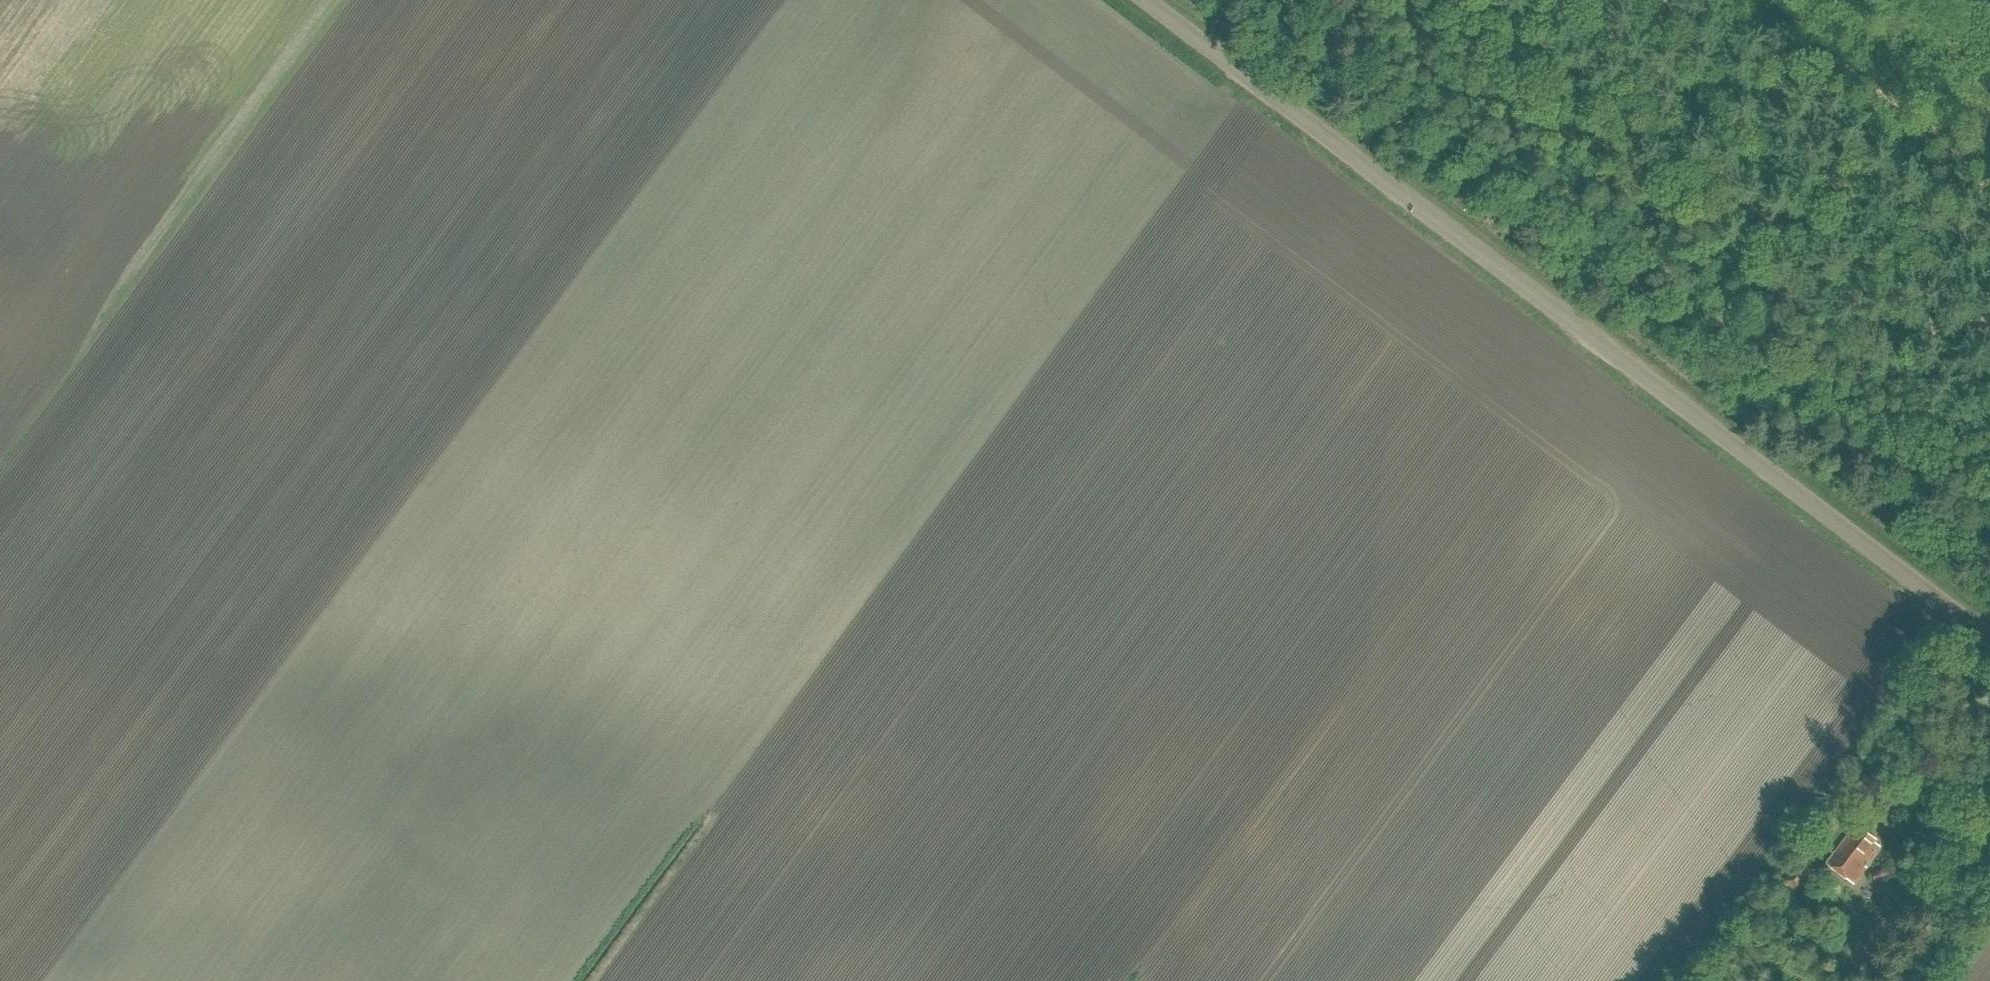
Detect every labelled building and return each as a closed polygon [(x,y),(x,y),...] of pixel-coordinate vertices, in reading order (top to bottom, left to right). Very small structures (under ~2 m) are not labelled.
[(1876,838),(1861,827),(1859,829),(1855,826),(1827,863),(1853,883),(1866,866),(1865,865),(1880,845),(1874,841),(1876,838)]
